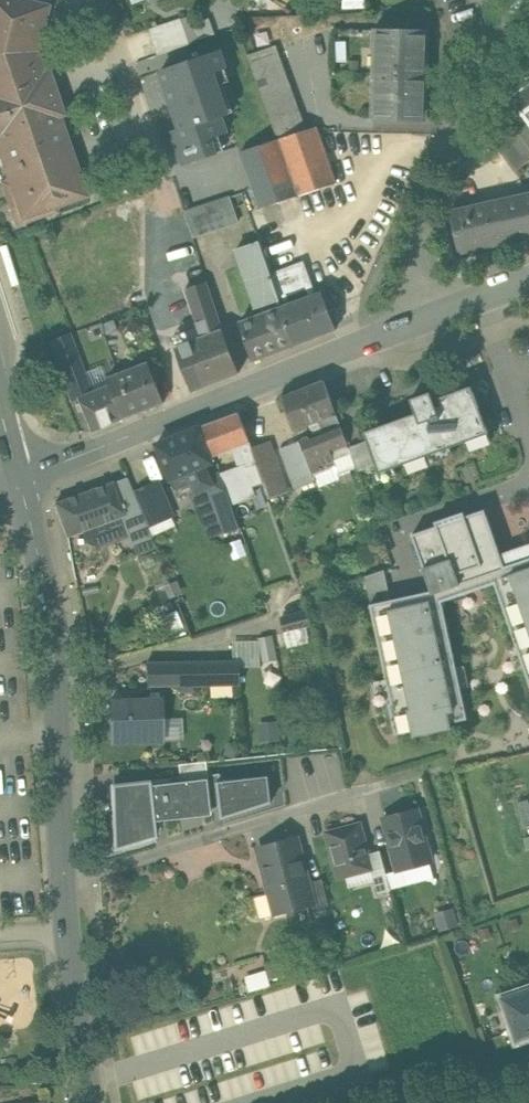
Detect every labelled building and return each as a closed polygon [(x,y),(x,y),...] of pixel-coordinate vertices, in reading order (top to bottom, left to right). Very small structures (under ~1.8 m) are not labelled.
[(11,0),(0,0),(0,158),(12,194),(6,196),(16,225),(58,211),(56,207),(1,52),(11,0)] [(56,207),(88,196),(60,116),(65,114),(49,70),(45,71),(38,51),(48,4),(31,0),(11,0),(1,52),(56,207)] [(181,17),(149,28),(158,54),(190,43),(181,17)] [(428,30),(375,28),(374,119),(427,120),(428,30)] [(306,129),(276,45),(248,55),(271,117),(279,138),(306,129)] [(223,49),(158,72),(179,128),(171,130),(184,164),(219,152),(214,139),(231,133),(225,115),(231,113),(217,73),(230,68),(223,49)] [(512,98),(528,121),(528,86),(512,98)] [(528,145),(528,121),(512,98),(502,105),(528,145)] [(499,102),(487,130),(516,171),(528,161),(528,145),(502,105),(499,102)] [(306,129),(279,138),(298,196),(335,183),(316,126),(306,129)] [(298,196),(279,138),(241,151),(260,208),(298,196)] [(508,240),(528,235),(528,192),(499,199),(508,240)] [(232,195),(185,211),(193,235),(240,220),(232,195)] [(508,240),(499,199),(450,210),(460,252),(508,240)] [(272,273),(261,241),(238,249),(257,307),(263,305),(266,312),(240,322),(254,360),(296,344),(282,306),(283,306),(278,292),(272,273)] [(305,260),(272,273),(278,292),(312,280),(305,260)] [(312,280),(278,292),(283,306),(317,294),(312,280)] [(224,329),(208,282),(187,289),(203,337),(224,329)] [(283,306),(282,306),(296,344),(338,329),(324,292),(317,294),(283,306)] [(157,299),(145,303),(153,328),(167,324),(157,299)] [(203,337),(176,348),(192,391),(240,372),(224,329),(203,337)] [(85,374),(70,333),(49,341),(71,399),(77,397),(92,391),(85,374)] [(150,362),(121,373),(135,413),(164,402),(150,362)] [(121,373),(108,378),(104,367),(85,374),(92,391),(77,397),(90,431),(135,413),(121,373)] [(324,430),(281,447),(296,488),(317,480),(315,474),(336,466),(338,472),(356,465),(348,444),(349,444),(325,380),(283,396),(296,429),(319,419),(324,430)] [(417,413),(366,432),(380,471),(447,447),(449,453),(445,461),(451,478),(492,463),(486,447),(478,443),(475,437),(488,432),(472,386),(434,400),(431,391),(412,398),(417,413)] [(240,412),(204,425),(215,454),(235,447),(250,441),(240,412)] [(198,427),(159,444),(176,488),(193,481),(197,491),(207,486),(214,484),(211,477),(205,463),(212,460),(198,427)] [(289,491),(270,440),(252,447),(265,481),(271,497),(289,491)] [(252,447),(250,441),(235,447),(241,465),(249,487),(265,481),(252,447)] [(241,465),(221,473),(227,489),(232,504),(252,496),(249,487),(241,465)] [(221,473),(211,477),(214,484),(207,486),(210,495),(227,489),(221,473)] [(129,477),(114,482),(122,504),(139,498),(137,493),(129,477)] [(114,482),(56,503),(68,534),(125,514),(125,513),(122,504),(114,482)] [(137,493),(139,498),(143,507),(150,524),(172,514),(159,483),(137,493)] [(227,489),(210,495),(218,516),(234,510),(232,504),(227,489)] [(139,498),(122,504),(125,513),(142,507),(143,507),(139,498)] [(436,521),(437,525),(413,534),(432,590),(371,603),(392,702),(390,702),(397,734),(413,730),(414,736),(453,728),(452,722),(469,718),(443,601),(496,583),(528,679),(528,558),(505,566),(501,553),(486,509),(466,515),(465,511),(436,521)] [(501,553),(505,566),(528,558),(528,543),(501,553)] [(166,632),(183,627),(178,609),(161,614),(166,632)] [(311,609),(281,617),(285,632),(315,624),(311,609)] [(261,639),(234,640),(235,660),(241,660),(241,666),(262,666),(261,639)] [(226,660),(146,662),(147,686),(226,684),(226,660)] [(235,660),(226,660),(226,684),(241,684),(241,666),(241,660),(235,660)] [(163,696),(109,698),(110,743),(164,742),(163,696)] [(207,760),(178,763),(180,781),(209,777),(209,774),(207,760)] [(222,805),(223,818),(272,801),(269,776),(221,781),(220,773),(209,774),(209,777),(212,806),(222,805)] [(209,777),(180,781),(151,785),(150,781),(111,784),(115,847),(155,835),(153,815),(213,808),(212,806),(209,777)] [(417,808),(385,816),(399,870),(431,862),(417,808)] [(360,823),(327,832),(339,876),(372,867),(360,823)] [(298,839),(260,849),(271,892),(277,890),(281,908),(313,900),(314,899),(309,881),(298,839)] [(323,878),(309,881),(314,899),(313,900),(315,910),(330,906),(323,878)] [(505,998),(519,1038),(528,1035),(528,990),(505,998)] [(135,1051),(149,1047),(145,1031),(131,1035),(135,1051)]
